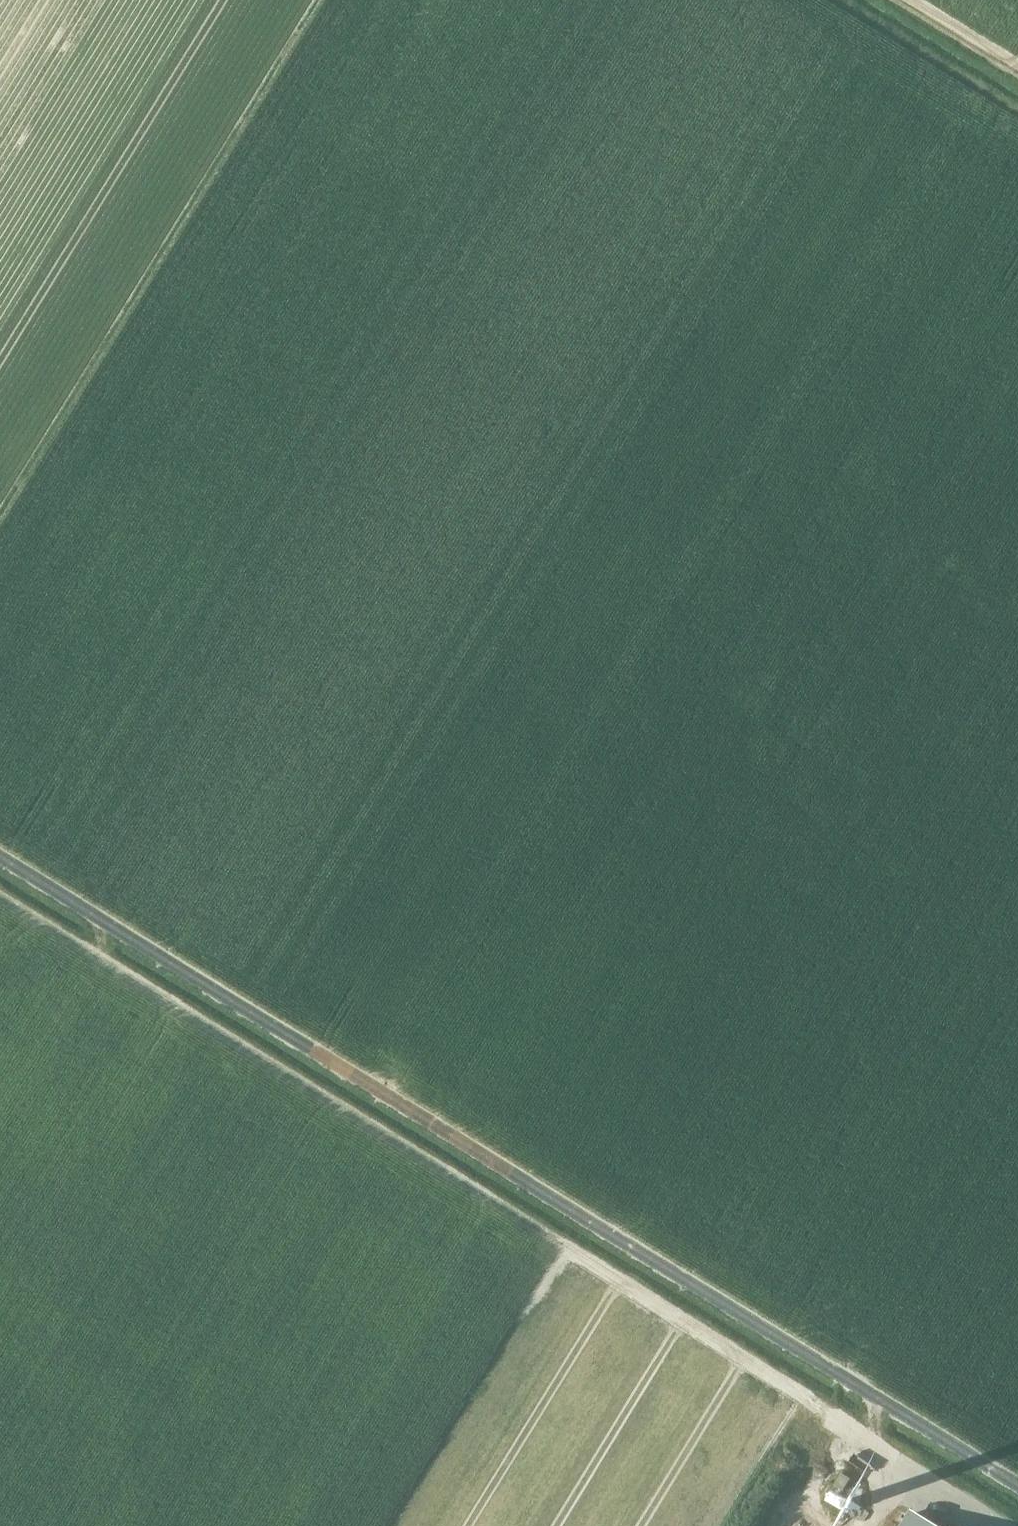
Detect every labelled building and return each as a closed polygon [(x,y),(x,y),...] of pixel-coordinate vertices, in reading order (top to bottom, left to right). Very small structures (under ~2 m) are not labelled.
[(843,1490),(850,1478),(841,1473),(834,1485),(843,1490)] [(845,1511),(848,1511),(850,1511),(852,1510),(853,1508),(854,1505),(853,1503),(852,1501),(850,1499),(847,1499),(845,1499),(843,1501),(842,1503),(841,1505),(842,1508),(843,1510),(845,1511)] [(913,1512),(904,1525),(936,1525),(913,1512)]
